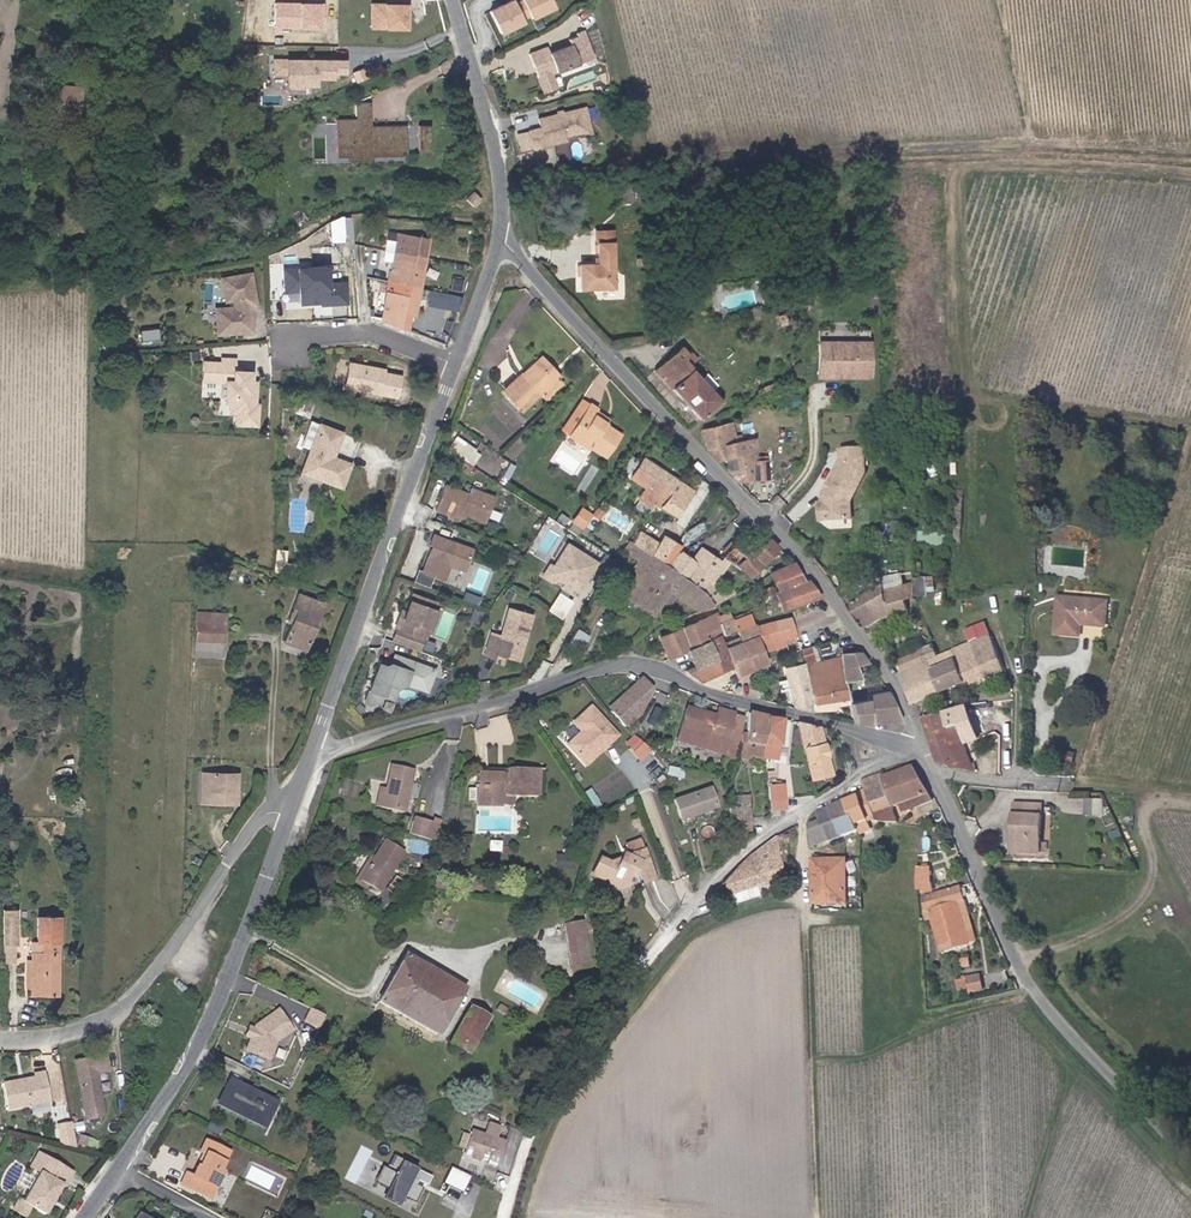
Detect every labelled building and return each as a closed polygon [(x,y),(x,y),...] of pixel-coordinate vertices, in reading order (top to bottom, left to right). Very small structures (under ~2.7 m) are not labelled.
[(368,0),(368,27),(409,28),(409,1),(368,0)] [(500,33),(522,22),(520,19),(529,15),(531,18),(552,7),(549,0),(522,0),(513,4),(511,0),(489,11),(500,33)] [(571,52),(585,46),(577,27),(571,30),(573,34),(565,37),(567,42),(547,51),(544,46),(527,53),(543,92),(556,87),(549,72),(575,61),(571,52)] [(571,52),(575,61),(589,54),(585,46),(571,52)] [(346,57),(268,55),(268,82),(325,84),(325,70),(346,71),(346,57)] [(53,117),(78,120),(80,89),(56,86),(53,117)] [(371,104),(356,104),(356,119),(356,128),(371,128),(371,104)] [(565,136),(565,141),(591,135),(585,107),(579,109),(583,121),(577,133),(565,136)] [(583,121),(579,109),(538,119),(540,128),(528,131),(533,149),(565,141),(565,136),(577,133),(583,121)] [(356,119),(335,119),(335,153),(405,153),(405,127),(371,128),(356,128),(356,119)] [(417,127),(417,153),(429,153),(429,127),(417,127)] [(528,131),(517,134),(522,152),(533,149),(528,131)] [(405,153),(335,153),(335,158),(347,158),(347,162),(371,162),(371,158),(406,158),(405,153)] [(471,200),(475,205),(482,199),(477,194),(471,200)] [(597,232),(597,243),(611,242),(611,231),(597,232)] [(381,320),(404,329),(406,315),(414,316),(428,238),(398,233),(395,243),(386,241),(382,261),(392,263),(381,320)] [(580,264),(580,289),(613,287),(611,242),(597,243),(598,263),(580,264)] [(320,305),(347,303),(345,282),(327,283),(326,266),(283,269),(285,292),(299,291),(299,304),(320,303),(320,305)] [(218,334),(251,332),(250,307),(256,306),(250,275),(222,280),(226,301),(233,299),(235,308),(220,309),(221,321),(217,322),(218,334)] [(833,347),(833,343),(819,344),(820,378),(839,378),(839,373),(847,373),(847,378),(871,377),(870,342),(849,343),(849,347),(833,347)] [(689,355),(688,353),(681,346),(657,369),(673,387),(672,389),(701,419),(720,401),(689,367),(683,361),(689,355)] [(195,360),(195,351),(186,352),(186,361),(195,360)] [(690,351),(688,353),(689,355),(683,361),(689,367),(697,359),(690,351)] [(539,357),(524,371),(527,373),(536,364),(552,381),(557,376),(539,357)] [(255,405),(256,383),(250,383),(251,372),(234,371),(235,360),(222,359),(222,363),(204,363),(203,381),(226,382),(225,399),(231,399),(231,414),(238,414),(237,426),(257,426),(258,405),(255,405)] [(349,364),(344,387),(396,396),(400,376),(382,373),(383,370),(349,364)] [(527,373),(524,371),(503,392),(521,410),(552,381),(536,364),(527,373)] [(560,430),(567,435),(588,405),(588,404),(581,399),(560,430)] [(588,405),(567,435),(588,449),(590,447),(606,458),(620,436),(605,426),(606,425),(593,417),(595,413),(597,410),(588,405)] [(608,422),(595,413),(593,417),(606,425),(608,422)] [(729,473),(738,482),(768,478),(767,460),(756,461),(755,438),(736,443),(732,422),(703,429),(708,451),(718,461),(725,459),(729,473)] [(301,473),(341,488),(350,465),(333,459),(342,434),(311,423),(302,448),(309,451),(301,473)] [(449,447),(476,463),(483,450),(456,434),(449,447)] [(823,495),(823,503),(827,507),(827,520),(850,520),(849,501),(866,474),(866,451),(843,451),(842,462),(830,482),(832,485),(830,490),(826,489),(823,495)] [(646,488),(640,498),(652,506),(655,501),(677,515),(692,491),(643,459),(631,478),(646,488)] [(468,495),(445,486),(435,511),(460,520),(461,518),(462,515),(467,517),(486,524),(495,499),(470,490),(468,495)] [(827,507),(823,503),(819,504),(819,520),(827,520),(827,507)] [(580,508),(591,516),(592,514),(581,507),(580,508)] [(573,521),(583,528),(591,516),(580,508),(573,521)] [(920,540),(943,543),(944,534),(921,531),(920,540)] [(666,566),(674,555),(639,534),(632,543),(666,566)] [(422,573),(417,571),(413,582),(429,588),(433,577),(444,581),(449,567),(464,572),(472,550),(433,536),(429,545),(432,546),(422,573)] [(741,568),(765,541),(760,537),(750,548),(741,539),(723,557),(741,568)] [(778,548),(769,538),(765,541),(741,568),(750,579),(778,548)] [(641,565),(637,572),(622,595),(654,614),(670,591),(699,612),(713,606),(710,601),(704,592),(700,589),(676,573),(666,566),(632,543),(629,541),(622,552),(637,562),(641,565)] [(598,562),(568,542),(555,563),(554,564),(555,575),(556,576),(565,582),(572,587),(578,591),(598,562)] [(676,573),(700,589),(720,562),(701,549),(691,561),(679,552),(674,555),(666,566),(676,573)] [(276,550),(275,573),(294,573),(294,565),(285,564),(285,551),(276,550)] [(555,563),(551,561),(543,573),(554,580),(556,576),(555,575),(554,564),(555,563)] [(641,565),(637,562),(632,569),(637,572),(641,565)] [(786,588),(794,607),(821,597),(808,579),(803,582),(791,563),(770,573),(778,591),(786,588)] [(906,599),(904,585),(900,564),(883,569),(883,585),(848,607),(852,614),(858,622),(862,629),(877,621),(908,609),(906,599)] [(308,568),(303,581),(319,587),(325,571),(317,568),(316,571),(308,568)] [(565,582),(562,586),(570,591),(572,587),(565,582)] [(915,583),(915,582),(904,585),(906,599),(916,597),(915,583)] [(782,611),(794,607),(786,588),(778,591),(775,592),(782,611)] [(561,590),(550,609),(564,617),(575,599),(561,590)] [(205,606),(206,598),(206,593),(198,593),(197,605),(205,606)] [(294,617),(292,623),(285,642),(306,650),(323,604),(297,594),(290,615),(294,617)] [(402,620),(398,619),(395,628),(397,628),(423,638),(424,639),(437,604),(412,595),(405,615),(402,620)] [(1060,599),(1057,633),(1079,635),(1080,623),(1105,625),(1107,603),(1060,599)] [(743,615),(747,613),(744,607),(727,614),(730,620),(743,615)] [(532,617),(508,610),(500,637),(490,634),(483,656),(493,659),(495,655),(518,662),(532,617)] [(753,624),(749,612),(747,613),(743,615),(730,620),(735,631),(753,624)] [(195,637),(224,639),(225,614),(196,613),(195,637)] [(724,622),(730,620),(727,614),(721,616),(724,622)] [(722,632),(721,624),(717,625),(713,615),(659,638),(668,658),(676,654),(687,650),(705,642),(708,641),(720,636),(723,635),(722,632)] [(784,645),(787,644),(798,642),(792,617),(780,620),(764,625),(754,627),(757,634),(746,639),(749,647),(742,649),(751,669),(766,663),(764,656),(762,652),(762,650),(784,645)] [(952,651),(965,684),(965,685),(1004,670),(985,622),(965,630),(971,644),(952,651)] [(423,638),(397,628),(392,641),(418,651),(423,638)] [(576,629),(568,643),(581,649),(588,635),(576,629)] [(725,650),(720,636),(708,641),(716,658),(721,671),(715,674),(717,679),(722,689),(728,686),(737,682),(736,678),(725,650)] [(224,639),(195,637),(194,648),(224,650),(224,640),(224,639)] [(848,698),(845,681),(840,653),(839,645),(856,643),(851,637),(800,649),(802,658),(804,663),(807,676),(813,703),(848,698)] [(694,667),(716,658),(708,641),(705,642),(687,650),(694,667)] [(839,645),(840,653),(862,651),(856,643),(839,645)] [(784,645),(762,650),(762,652),(764,656),(785,651),(784,645)] [(751,669),(742,649),(741,646),(725,650),(736,678),(749,675),(753,673),(751,669)] [(936,658),(938,657),(933,647),(897,662),(901,672),(902,672),(936,658)] [(224,650),(194,648),(194,656),(223,657),(224,650)] [(840,653),(845,681),(860,678),(857,664),(868,660),(862,651),(840,653)] [(902,672),(901,672),(913,703),(965,684),(952,651),(940,656),(939,657),(938,657),(936,658),(902,672)] [(379,663),(365,701),(369,702),(379,699),(381,693),(392,697),(396,685),(405,681),(416,686),(420,675),(424,674),(427,666),(394,654),(391,663),(389,662),(385,665),(379,663)] [(721,671),(716,658),(694,667),(684,671),(697,681),(699,681),(715,674),(721,671)] [(807,676),(804,663),(786,667),(795,707),(813,703),(807,676)] [(420,675),(416,686),(425,689),(433,668),(427,666),(424,674),(420,675)] [(648,701),(653,689),(642,679),(608,710),(610,712),(622,726),(624,727),(637,715),(645,699),(648,701)] [(866,697),(848,700),(852,721),(901,723),(887,689),(866,693),(866,697)] [(961,709),(966,708),(974,706),(970,697),(959,702),(961,709)] [(969,765),(974,763),(975,763),(971,753),(967,754),(962,741),(966,739),(967,743),(977,739),(966,708),(961,709),(944,713),(934,716),(924,718),(938,761),(971,769),(969,765)] [(614,737),(587,709),(571,725),(579,733),(565,747),(583,766),(614,737)] [(726,754),(736,715),(719,710),(717,717),(687,709),(677,741),(726,754)] [(762,755),(763,747),(765,719),(765,717),(764,717),(748,713),(746,753),(762,755)] [(726,754),(724,759),(735,762),(745,718),(736,715),(726,754)] [(492,726),(510,727),(510,717),(492,716),(492,726)] [(765,719),(763,747),(764,756),(778,758),(778,755),(778,747),(788,747),(790,721),(765,719)] [(811,780),(833,774),(821,727),(811,724),(797,722),(811,780)] [(632,737),(623,745),(630,753),(639,744),(632,737)] [(639,744),(630,753),(638,761),(647,753),(639,744)] [(778,747),(778,755),(786,755),(788,747),(778,747)] [(1058,749),(1055,760),(1072,764),(1075,753),(1058,749)] [(386,790),(383,806),(406,811),(414,771),(391,766),(386,790)] [(877,822),(899,825),(897,814),(894,807),(902,804),(906,812),(934,802),(913,767),(884,778),(887,786),(886,786),(867,794),(869,798),(874,811),(874,813),(876,818),(877,822)] [(684,772),(669,768),(667,775),(683,779),(684,772)] [(502,772),(486,773),(476,773),(476,804),(502,805),(502,796),(538,796),(538,769),(503,769),(502,772)] [(236,773),(209,772),(208,801),(235,802),(236,773)] [(866,790),(867,794),(886,786),(887,786),(884,778),(882,775),(863,782),(866,790)] [(766,785),(768,810),(784,809),(782,784),(766,785)] [(595,789),(602,799),(607,797),(600,786),(595,789)] [(675,800),(681,820),(717,808),(709,788),(675,800)] [(376,805),(383,806),(386,790),(380,789),(376,805)] [(602,799),(595,789),(587,794),(597,810),(605,804),(602,799)] [(869,798),(867,794),(858,797),(846,802),(847,804),(850,813),(852,812),(857,825),(876,818),(874,813),(874,811),(869,798)] [(1103,801),(1087,801),(1087,815),(1103,816),(1103,801)] [(859,830),(857,825),(852,812),(850,813),(847,804),(846,802),(817,813),(820,819),(829,842),(859,830)] [(1019,828),(1018,853),(1041,853),(1042,805),(1013,804),(1013,828),(1019,828)] [(731,808),(733,832),(751,831),(749,807),(731,808)] [(410,833),(436,841),(440,826),(414,818),(410,833)] [(812,848),(829,842),(820,819),(810,826),(812,848)] [(527,850),(528,853),(536,852),(535,846),(528,847),(530,843),(527,838),(521,838),(519,843),(522,848),(524,847),(524,851),(527,850)] [(725,882),(722,885),(727,896),(782,879),(776,838),(770,842),(747,859),(746,859),(725,882)] [(361,880),(368,885),(380,892),(404,852),(385,841),(374,859),(361,880)] [(492,852),(502,852),(502,843),(492,842),(492,852)] [(609,868),(616,896),(628,892),(632,885),(637,883),(640,890),(653,886),(651,878),(652,877),(648,866),(647,866),(643,857),(646,856),(643,846),(627,851),(630,861),(609,868)] [(406,873),(425,878),(430,860),(411,855),(406,873)] [(361,880),(374,859),(371,857),(355,883),(365,890),(368,885),(361,880)] [(812,860),(813,903),(846,902),(845,859),(812,860)] [(593,875),(604,879),(605,880),(611,897),(616,896),(609,868),(607,868),(599,864),(593,875)] [(922,889),(924,894),(936,891),(933,878),(932,869),(923,869),(923,882),(918,883),(919,890),(922,889)] [(601,885),(604,879),(593,875),(591,880),(601,885)] [(961,887),(926,896),(927,912),(929,921),(939,918),(947,949),(977,942),(961,887)] [(0,907),(0,944),(18,944),(18,907),(0,907)] [(31,986),(31,995),(57,995),(57,916),(38,917),(38,941),(32,942),(32,960),(28,961),(27,986),(31,986)] [(572,969),(573,969),(590,966),(583,922),(564,925),(572,969)] [(379,1001),(437,1035),(464,987),(405,954),(379,1001)] [(981,974),(968,976),(970,987),(971,990),(983,988),(981,974)] [(970,987),(968,976),(956,978),(958,989),(970,987)] [(247,1037),(242,1049),(267,1059),(275,1041),(292,1030),(277,1007),(253,1023),(252,1026),(247,1037)] [(304,1021),(318,1028),(325,1015),(310,1008),(304,1021)] [(488,1018),(470,1008),(450,1043),(468,1053),(488,1018)] [(242,1036),(247,1037),(252,1026),(247,1024),(242,1036)] [(106,1056),(77,1062),(89,1120),(106,1116),(97,1073),(109,1071),(106,1056)] [(36,1076),(5,1083),(11,1108),(51,1100),(45,1071),(35,1073),(36,1076)] [(276,1104),(225,1079),(212,1107),(263,1132),(276,1104)] [(483,1134),(494,1138),(498,1127),(487,1123),(483,1134)] [(66,1146),(80,1149),(75,1125),(62,1128),(66,1146)] [(462,1153),(485,1161),(485,1163),(495,1166),(503,1141),(494,1138),(483,1134),(469,1130),(467,1135),(459,1132),(455,1145),(463,1148),(462,1153)] [(198,1167),(196,1166),(191,1176),(186,1173),(180,1185),(209,1198),(221,1172),(219,1171),(228,1152),(205,1142),(199,1153),(201,1154),(198,1161),(200,1162),(198,1167)] [(48,1167),(45,1172),(28,1200),(23,1198),(16,1208),(28,1216),(35,1205),(48,1214),(66,1185),(69,1186),(77,1173),(45,1153),(39,1161),(48,1167)] [(427,1186),(431,1177),(399,1162),(400,1160),(392,1156),(387,1166),(396,1171),(394,1174),(381,1167),(373,1183),(387,1190),(382,1199),(398,1207),(403,1198),(415,1204),(422,1188),(413,1184),(415,1180),(427,1186)] [(36,1166),(45,1172),(48,1167),(39,1161),(36,1166)] [(469,1177),(450,1167),(437,1193),(443,1196),(447,1187),(461,1193),(469,1177)] [(163,1203),(156,1199),(152,1204),(160,1209),(163,1203)]
